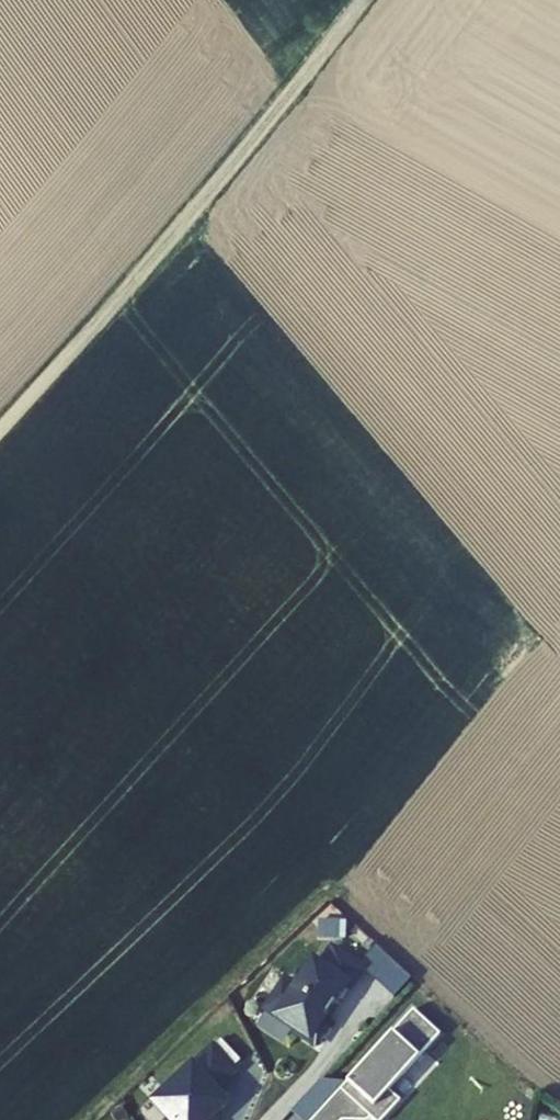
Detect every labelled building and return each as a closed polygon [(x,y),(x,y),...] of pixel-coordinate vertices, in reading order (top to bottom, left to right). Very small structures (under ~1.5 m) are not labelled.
[(293,1033),(312,1046),(326,1026),(320,1021),(333,1003),(332,1003),(343,986),(348,989),(361,969),(329,948),(316,969),(309,965),(294,987),(283,980),(263,1010),(294,1031),(293,1033)] [(312,1119),(343,1119),(345,1118),(340,1113),(351,1102),(371,1119),(382,1119),(399,1101),(388,1091),(438,1034),(411,1010),(312,1119)] [(218,1051),(157,1105),(171,1119),(216,1119),(230,1107),(227,1103),(233,1098),(224,1088),(239,1075),(218,1051)]
